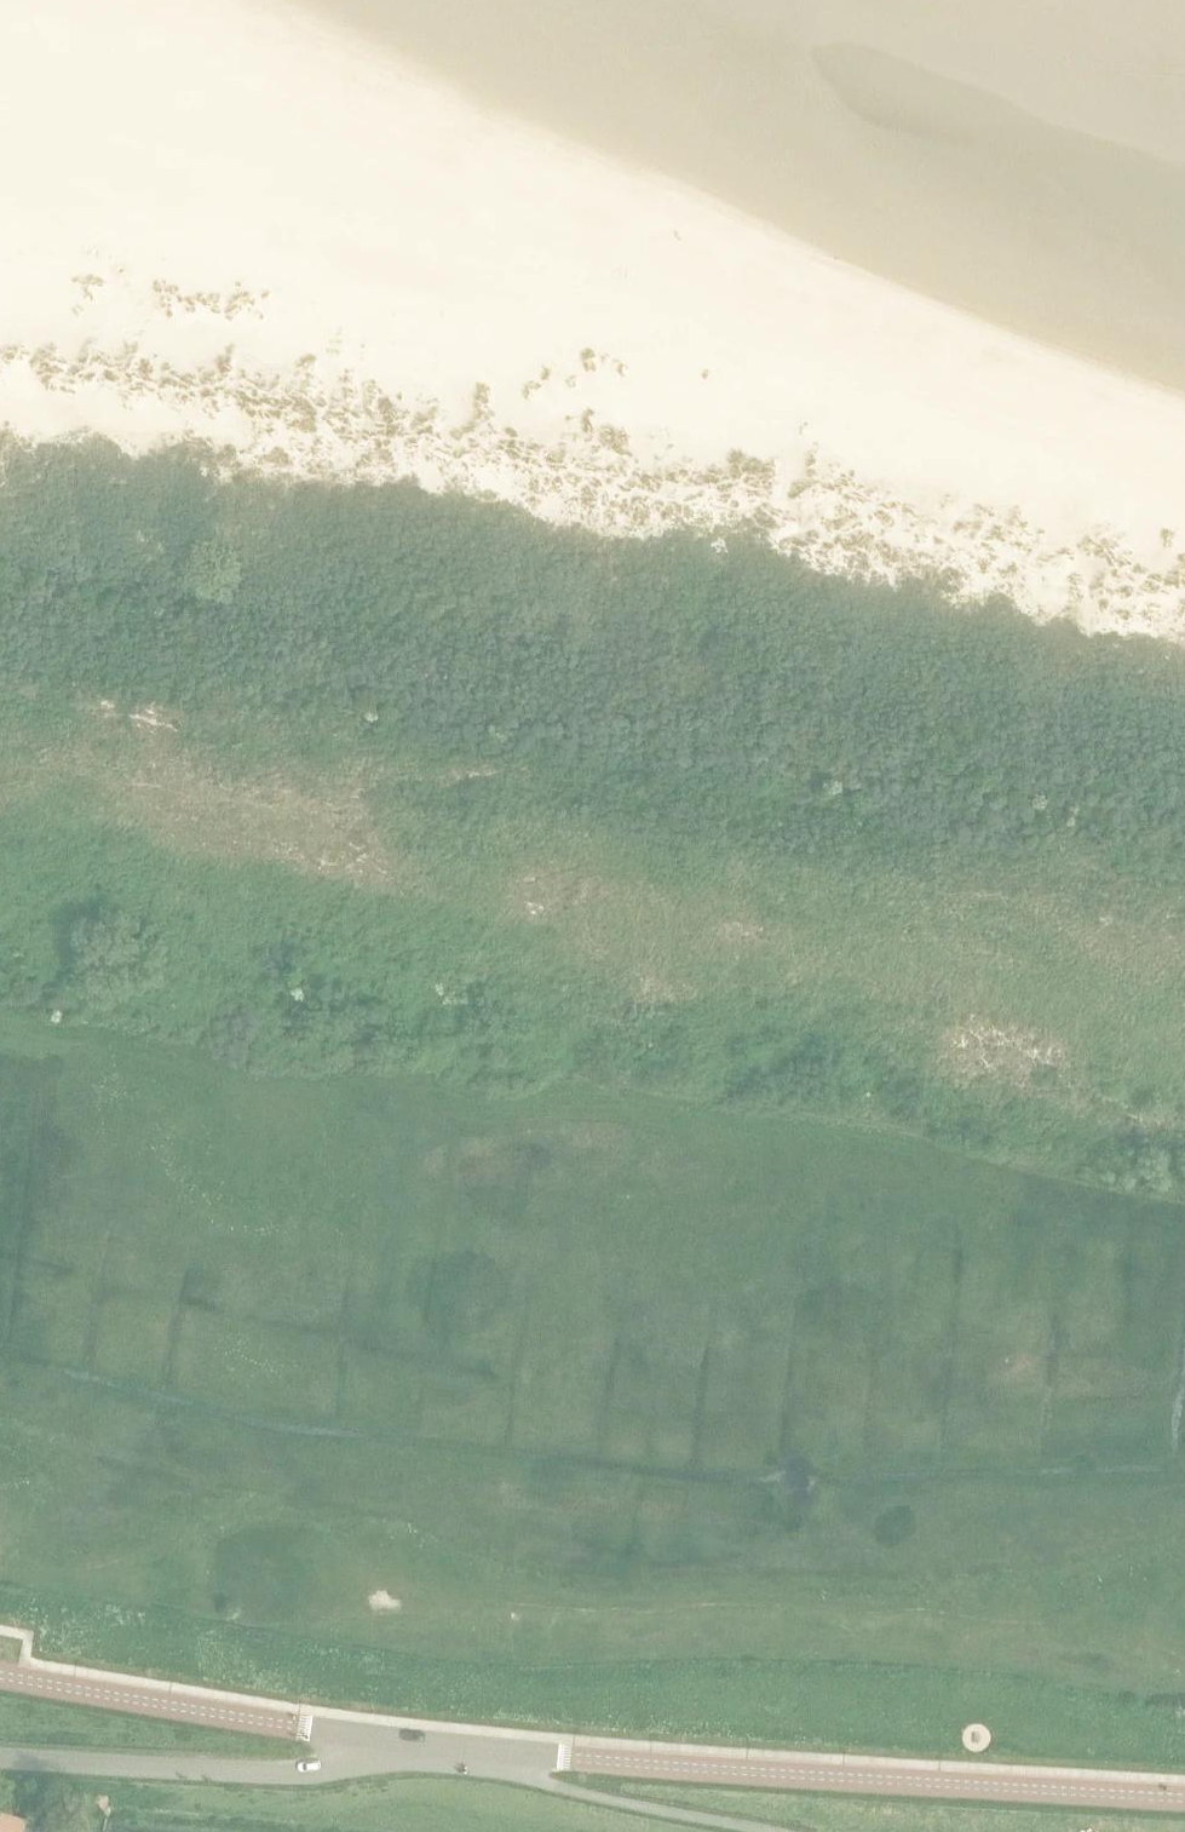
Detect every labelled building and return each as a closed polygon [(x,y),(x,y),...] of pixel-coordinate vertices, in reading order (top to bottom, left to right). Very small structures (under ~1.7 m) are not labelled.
[(23,1818),(0,1806),(0,1831),(17,1831),(23,1818)]
